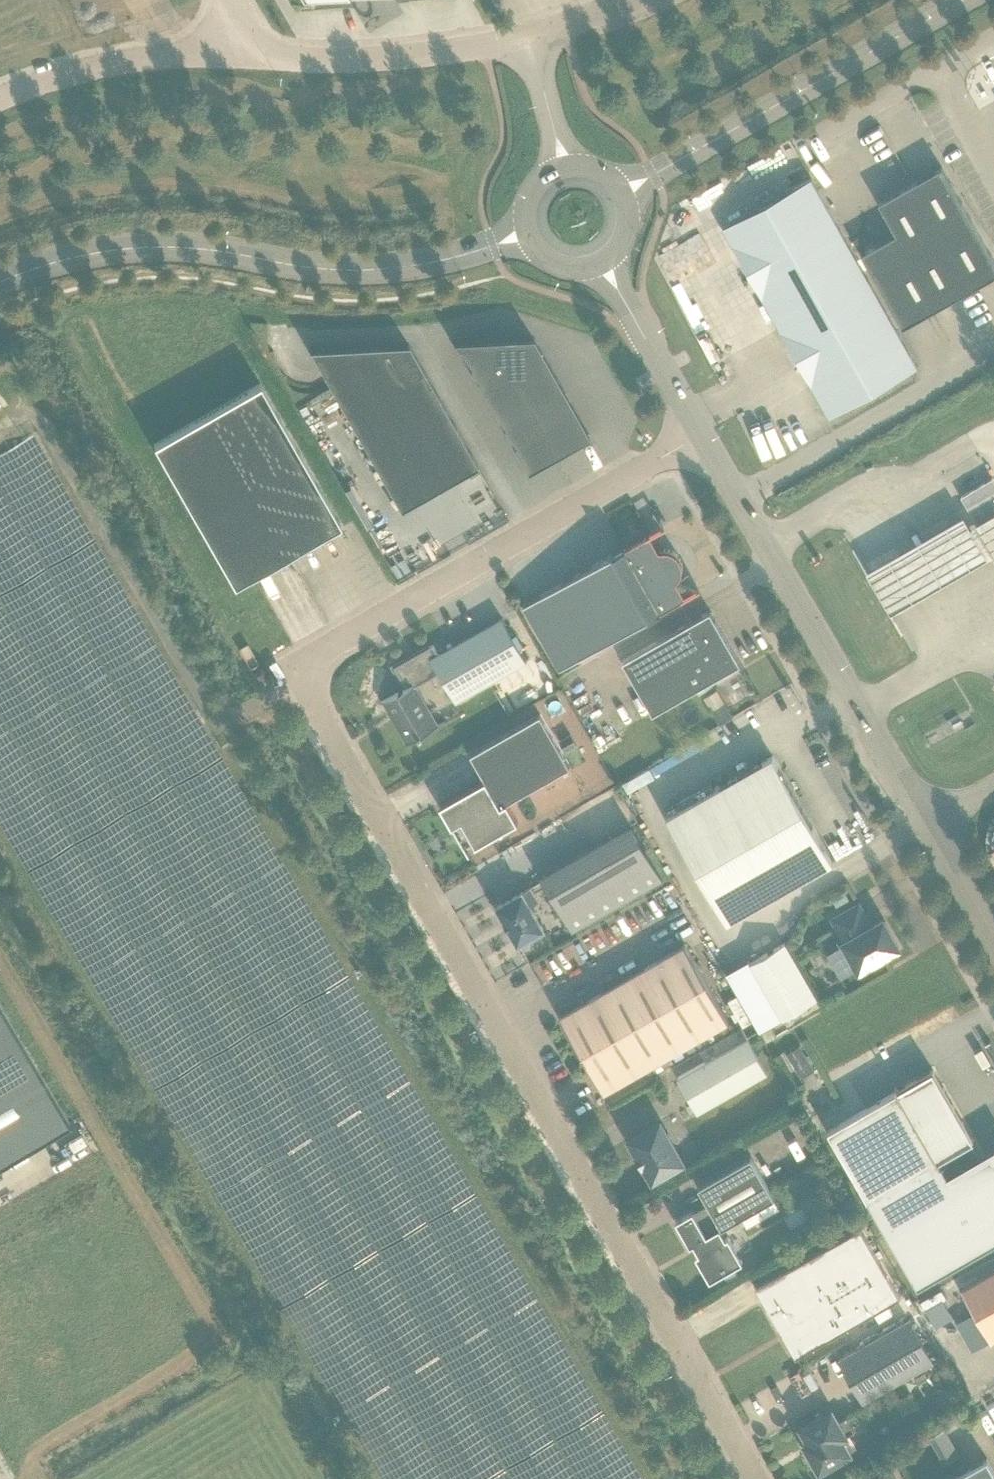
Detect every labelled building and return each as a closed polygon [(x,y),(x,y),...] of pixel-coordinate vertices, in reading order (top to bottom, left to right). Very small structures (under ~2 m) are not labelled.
[(942,167),(879,202),(897,233),(861,253),(902,327),(993,275),(993,259),(942,167)] [(918,366),(900,335),(811,177),(723,227),(830,416),(918,366)] [(585,437),(589,435),(535,337),(454,341),(457,345),(531,342),(585,437)] [(454,341),(527,471),(590,436),(589,435),(585,437),(531,342),(457,345),(454,341)] [(416,358),(416,357),(410,345),(310,349),(313,353),(388,350),(405,378),(422,369),(416,358)] [(416,358),(422,369),(405,378),(388,350),(313,353),(310,349),(309,350),(398,510),(478,465),(416,357),(416,358)] [(234,585),(340,524),(260,383),(154,444),(234,585)] [(480,467),(466,476),(481,499),(495,490),(480,467)] [(993,476),(961,495),(980,527),(993,519),(993,479),(993,476)] [(857,572),(881,615),(983,557),(959,514),(857,572)] [(686,596),(677,580),(682,574),(684,567),(683,560),(680,554),(674,549),(667,548),(659,549),(650,533),(625,547),(625,546),(624,547),(625,549),(615,555),(614,553),(613,553),(613,554),(524,605),(560,668),(649,617),(650,618),(651,617),(647,611),(657,605),(661,611),(662,611),(661,610),(686,596)] [(422,544),(393,560),(400,571),(428,555),(422,544)] [(711,609),(623,659),(653,711),(741,662),(711,609)] [(381,700),(405,744),(447,720),(446,719),(437,724),(415,685),(439,671),(456,700),(527,660),(503,617),(439,653),(434,643),(394,665),(406,686),(381,700)] [(707,690),(713,702),(726,697),(721,684),(707,690)] [(711,711),(719,724),(733,715),(724,702),(711,711)] [(486,779),(440,805),(469,855),(470,854),(468,850),(518,821),(507,802),(571,765),(541,713),(471,753),(486,779)] [(560,739),(566,750),(578,744),(571,733),(560,739)] [(727,922),(834,861),(773,755),(667,815),(727,922)] [(662,878),(631,824),(542,875),(573,929),(662,878)] [(835,839),(839,848),(864,838),(861,829),(835,839)] [(534,833),(515,840),(525,862),(543,855),(534,833)] [(486,865),(506,854),(502,847),(482,857),(486,865)] [(518,942),(544,927),(531,904),(535,902),(536,897),(530,886),(497,905),(518,942)] [(844,941),(860,969),(899,947),(884,919),(869,927),(865,920),(867,918),(859,904),(834,918),(847,940),(844,941)] [(750,962),(782,1018),(817,998),(786,942),(750,962)] [(560,1015),(604,1091),(729,1020),(685,943),(560,1015)] [(752,1020),(737,994),(728,999),(743,1025),(752,1020)] [(69,1123),(0,1005),(0,1163),(69,1123)] [(678,1076),(698,1111),(768,1071),(748,1036),(678,1076)] [(933,1068),(898,1089),(896,1085),(895,1086),(898,1090),(829,1130),(918,1286),(993,1243),(993,1156),(991,1155),(983,1159),(972,1140),(974,1139),(933,1068)] [(654,1177),(683,1160),(661,1121),(631,1138),(654,1177)] [(775,1196),(752,1155),(699,1185),(709,1202),(694,1211),(694,1210),(677,1220),(691,1245),(695,1242),(700,1252),(696,1254),(711,1279),(743,1261),(729,1236),(726,1237),(720,1227),(775,1196)] [(689,1206),(701,1202),(696,1184),(683,1189),(689,1206)] [(843,1210),(846,1216),(853,1212),(850,1206),(843,1210)] [(796,1355),(901,1296),(861,1226),(756,1286),(796,1355)] [(962,1288),(992,1340),(993,1339),(993,1270),(962,1288)] [(927,1290),(933,1307),(956,1298),(950,1282),(927,1290)] [(933,1360),(909,1318),(840,1358),(864,1400),(933,1360)] [(814,1357),(805,1361),(816,1382),(824,1378),(814,1357)] [(982,1400),(990,1415),(993,1413),(993,1393),(982,1400)] [(839,1420),(832,1409),(801,1426),(813,1447),(809,1449),(820,1469),(823,1467),(826,1471),(837,1465),(835,1461),(851,1452),(843,1438),(855,1430),(847,1415),(839,1420)] [(987,1458),(950,1478),(993,1478),(993,1469),(987,1458)] [(888,1469),(870,1478),(893,1478),(888,1469)]
